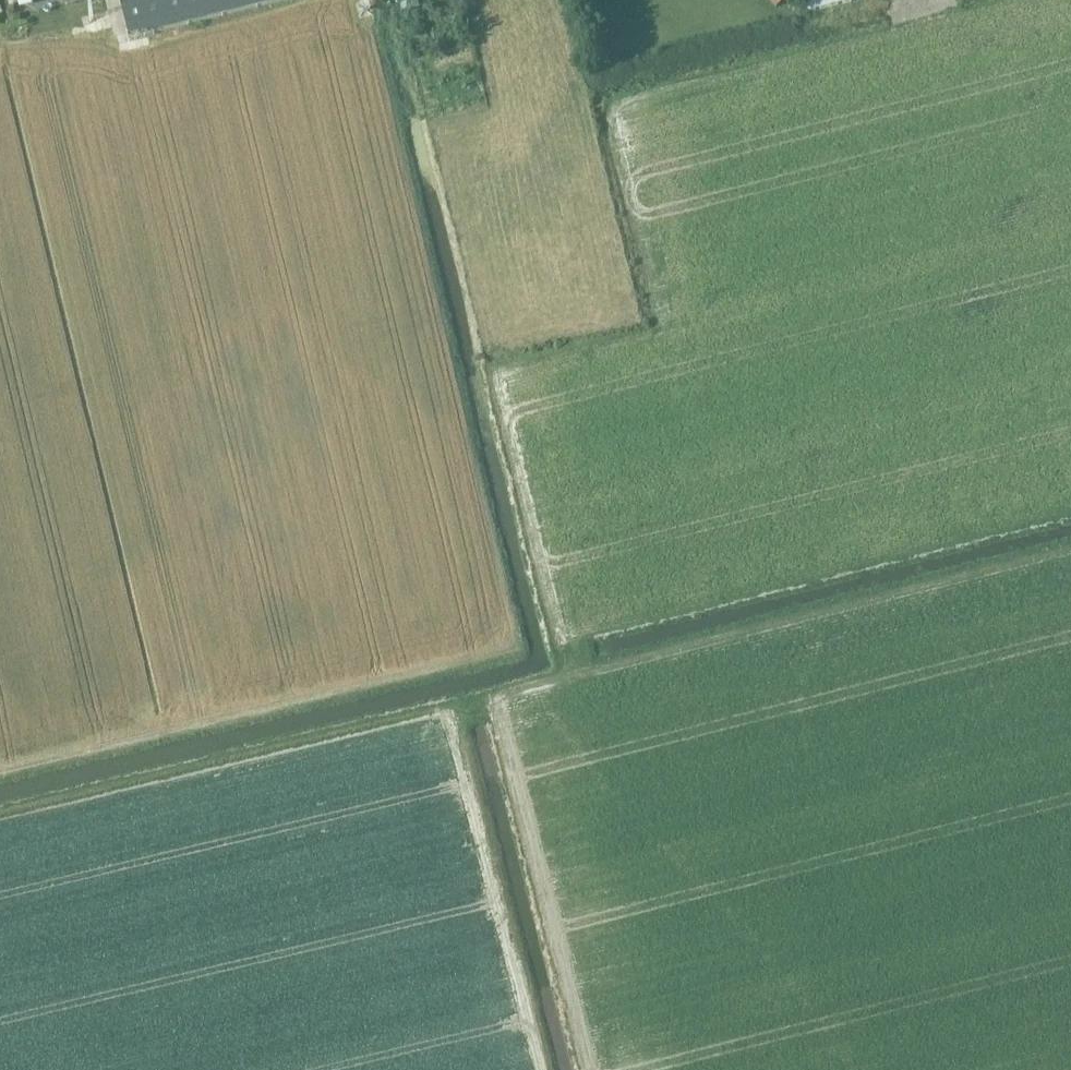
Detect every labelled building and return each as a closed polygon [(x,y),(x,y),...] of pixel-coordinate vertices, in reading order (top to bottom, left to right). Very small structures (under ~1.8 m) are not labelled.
[(64,8),(92,1),(92,0),(62,0),(64,8)] [(128,39),(295,0),(118,0),(128,39)] [(782,0),(760,0),(768,11),(782,0)]
